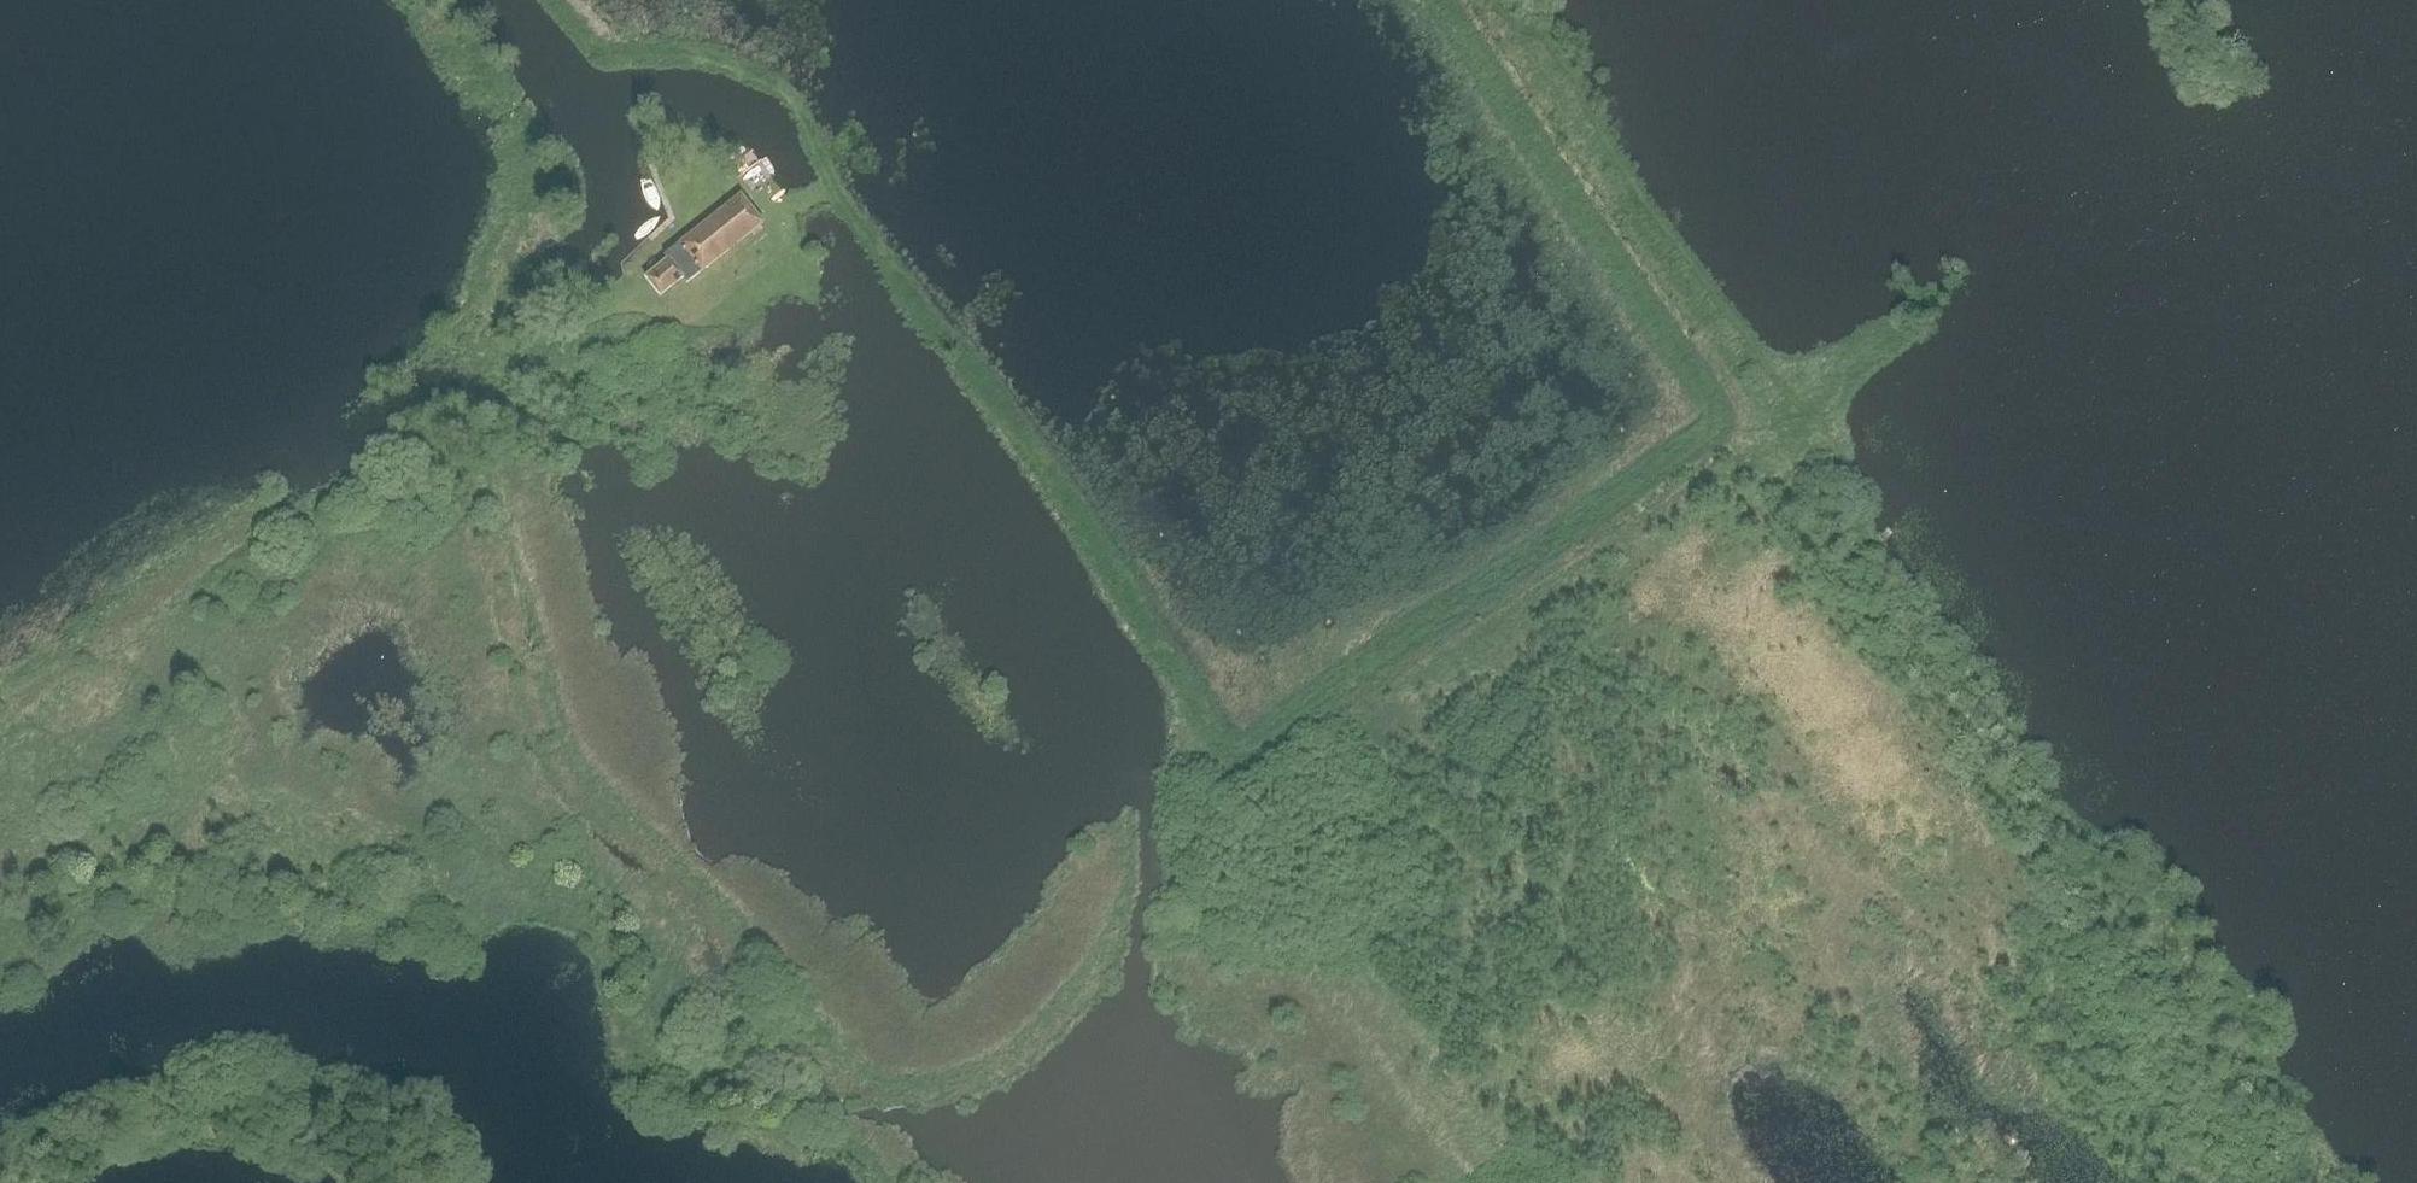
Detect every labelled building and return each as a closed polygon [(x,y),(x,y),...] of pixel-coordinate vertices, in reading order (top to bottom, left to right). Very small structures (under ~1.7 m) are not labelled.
[(687,284),(762,225),(741,197),(665,257),(668,262),(645,280),(660,298),(682,280),(687,284)]
